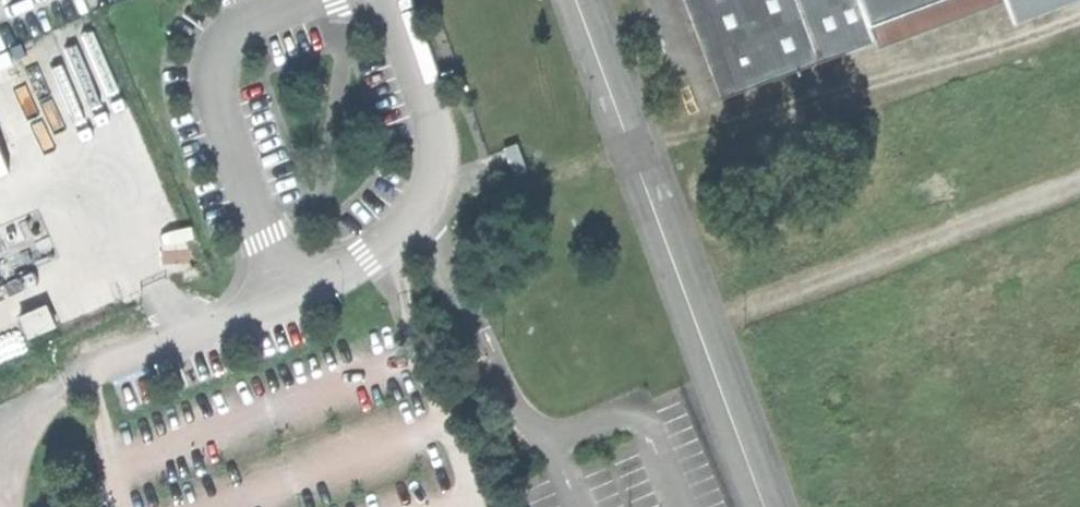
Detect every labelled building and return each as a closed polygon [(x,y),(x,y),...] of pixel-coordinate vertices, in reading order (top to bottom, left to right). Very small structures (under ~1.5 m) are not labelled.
[(715,94),(874,36),(868,19),(919,0),(680,0),(715,94)] [(973,0),(919,0),(868,19),(874,36),(973,0)] [(1008,17),(1053,0),(1002,0),(1008,17)] [(11,170),(0,145),(0,175),(11,170)] [(21,336),(48,323),(38,302),(11,315),(21,336)]
